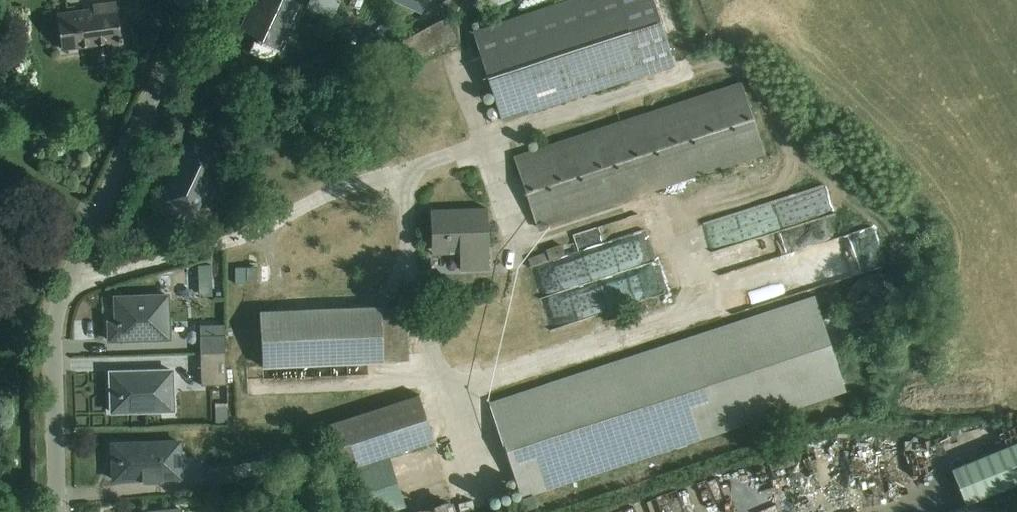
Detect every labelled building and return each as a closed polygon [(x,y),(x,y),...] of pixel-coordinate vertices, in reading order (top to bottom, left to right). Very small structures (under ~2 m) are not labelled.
[(237,32),(240,34),(249,15),(253,17),(261,0),(256,0),(255,4),(251,2),(237,32)] [(240,34),(254,40),(249,51),(272,62),(277,50),(280,52),(302,4),(292,0),(261,0),(253,17),(249,15),(240,34)] [(305,12),(314,16),(316,11),(332,19),(340,22),(343,15),(335,12),(341,0),(310,0),(305,12)] [(393,1),(409,8),(406,15),(415,19),(418,13),(422,14),(428,0),(393,0),(393,1)] [(472,30),(502,122),(673,65),(652,0),(563,0),(472,30)] [(92,8),(57,13),(61,50),(106,44),(108,55),(123,53),(121,42),(122,41),(121,37),(120,37),(116,2),(92,5),(92,8)] [(394,10),(379,23),(390,36),(405,22),(394,10)] [(445,17),(397,42),(408,63),(455,39),(445,17)] [(741,81),(513,156),(537,229),(765,154),(741,81)] [(194,141),(212,150),(216,142),(198,133),(194,141)] [(230,161),(225,173),(234,177),(239,166),(236,164),(246,143),(236,138),(227,160),(230,161)] [(212,150),(194,141),(191,140),(162,202),(195,218),(225,156),(212,150)] [(692,214),(700,245),(824,214),(816,182),(692,214)] [(486,208),(430,209),(432,254),(458,254),(458,270),(488,269),(486,208)] [(787,222),(792,243),(813,238),(818,255),(837,250),(841,265),(870,258),(862,225),(822,235),(817,215),(787,222)] [(546,252),(528,258),(530,266),(565,255),(562,244),(545,249),(546,252)] [(605,268),(612,294),(653,283),(645,257),(605,268)] [(211,265),(198,265),(199,297),(212,297),(211,265)] [(257,269),(235,268),(235,284),(247,284),(247,281),(257,281),(257,269)] [(839,315),(867,317),(869,295),(887,296),(889,275),(842,272),(839,315)] [(115,322),(108,322),(108,340),(170,339),(169,295),(114,297),(115,322)] [(814,295),(489,402),(521,499),(522,499),(526,509),(537,506),(534,495),(846,392),(814,295)] [(406,305),(259,312),(262,367),(408,360),(406,305)] [(200,353),(225,353),(225,323),(199,324),(200,353)] [(225,353),(200,353),(200,385),(226,384),(225,353)] [(173,370),(109,372),(111,412),(175,410),(173,370)] [(323,425),(339,472),(351,468),(365,511),(391,511),(405,507),(388,456),(433,441),(418,394),(323,425)] [(226,403),(214,403),(215,423),(226,422),(226,403)] [(951,469),(965,504),(1016,483),(1016,441),(951,469)] [(181,442),(112,444),(113,480),(142,479),(142,482),(160,482),(160,480),(183,479),(181,442)] [(412,478),(433,474),(430,454),(408,458),(412,478)] [(272,457),(206,470),(209,485),(275,472),(272,457)] [(434,505),(436,511),(456,511),(452,501),(449,502),(449,500),(434,505)]
